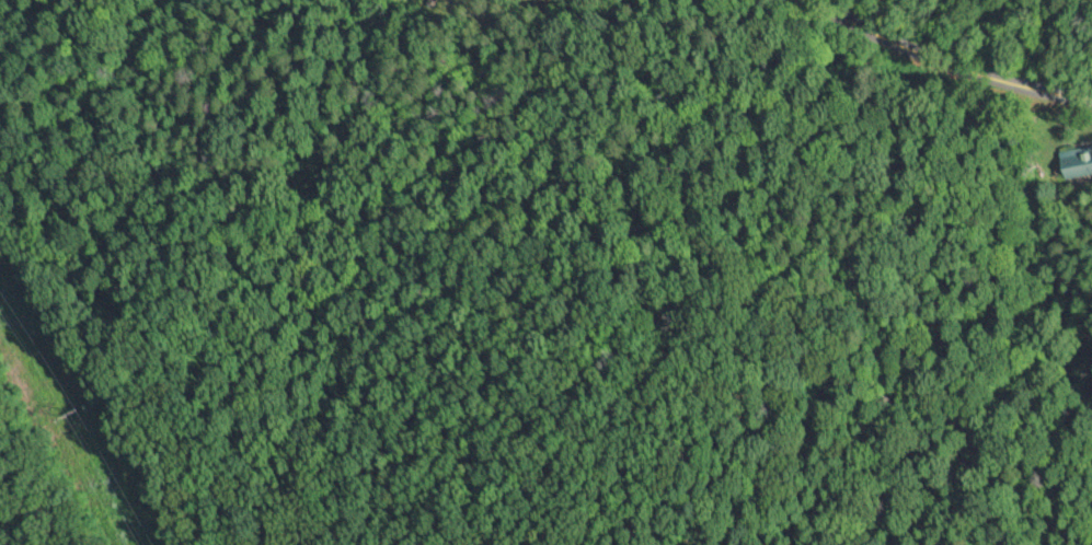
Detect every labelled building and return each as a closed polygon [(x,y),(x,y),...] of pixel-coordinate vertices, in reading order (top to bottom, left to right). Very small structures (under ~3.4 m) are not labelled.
[(1059,151),(1064,179),(1091,174),(1091,145),(1059,151)]
